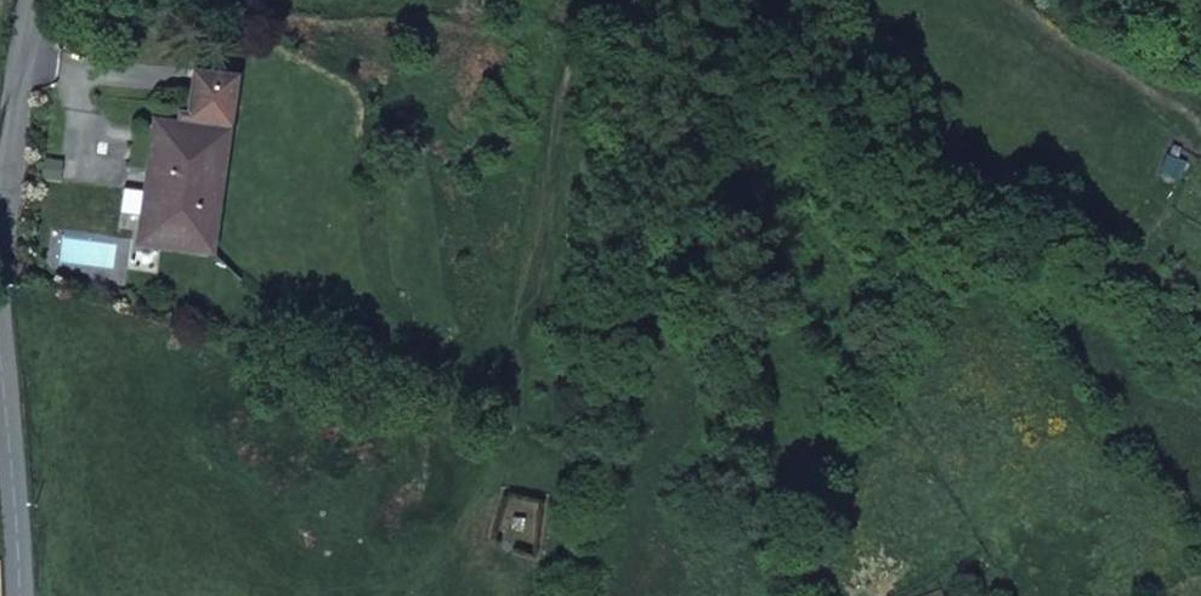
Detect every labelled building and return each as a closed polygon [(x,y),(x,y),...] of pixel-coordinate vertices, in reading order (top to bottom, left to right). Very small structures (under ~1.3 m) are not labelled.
[(208,249),(232,82),(198,77),(191,119),(203,120),(202,130),(158,124),(141,239),(208,249)]
